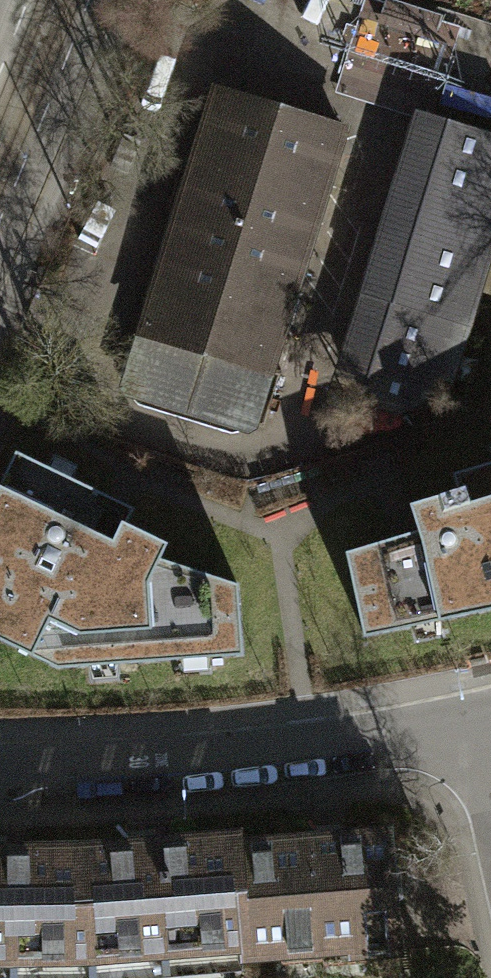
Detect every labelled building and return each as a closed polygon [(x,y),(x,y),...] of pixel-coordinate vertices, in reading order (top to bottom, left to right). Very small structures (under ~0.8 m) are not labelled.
[(438,60),(485,74),(490,56),(490,13),(455,3),(438,60)] [(253,425),(341,126),(211,88),(123,387),(253,425)] [(359,394),(439,119),(410,111),(327,385),(359,394)] [(439,119),(359,394),(396,408),(443,391),(490,223),(490,134),(439,119)] [(237,584),(160,559),(167,543),(126,524),(134,508),(15,451),(0,483),(0,639),(57,666),(242,655),(237,584)] [(346,552),(364,635),(490,609),(490,462),(453,473),(458,489),(410,504),(418,530),(346,552)] [(388,831),(237,842),(244,940),(245,950),(348,942),(349,951),(397,947),(388,831)] [(130,846),(86,848),(87,956),(212,947),(212,940),(244,940),(237,842),(237,835),(131,839),(130,846)] [(86,848),(0,849),(0,956),(87,956),(86,848)]
